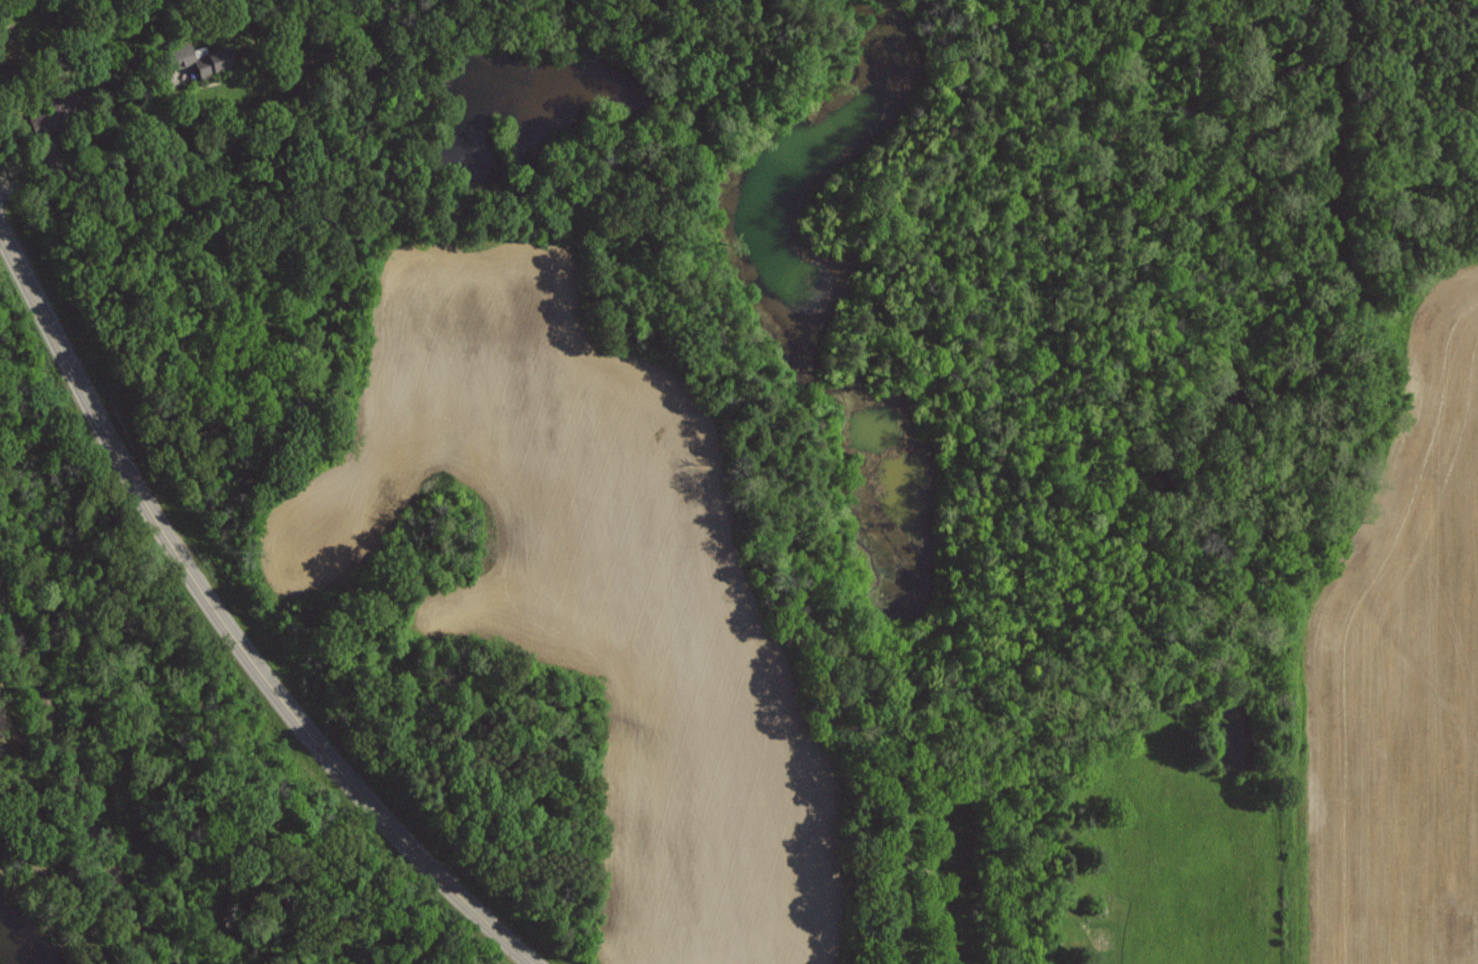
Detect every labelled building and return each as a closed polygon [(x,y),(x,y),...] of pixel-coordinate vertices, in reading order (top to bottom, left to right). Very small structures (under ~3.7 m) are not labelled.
[(200,76),(239,63),(232,43),(197,56),(191,40),(174,46),(181,66),(195,61),(200,76)]
